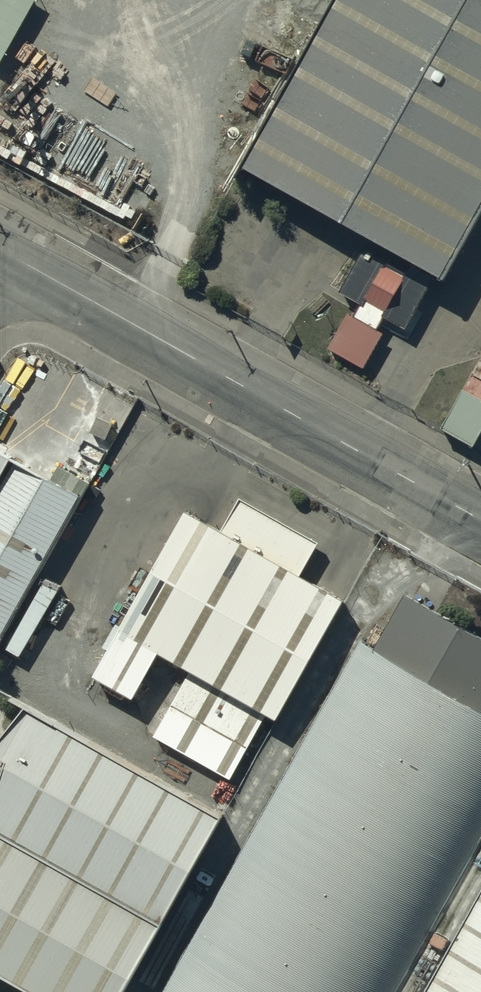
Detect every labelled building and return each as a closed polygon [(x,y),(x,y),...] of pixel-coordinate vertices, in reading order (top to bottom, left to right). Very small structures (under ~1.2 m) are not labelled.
[(33,0),(0,0),(0,60),(33,0)] [(223,140),(434,256),(480,171),(480,0),(301,0),(223,140)] [(406,325),(426,288),(403,275),(405,272),(389,263),(386,267),(362,254),(342,290),(365,302),(356,317),(347,311),(328,345),(365,365),(383,332),(377,329),(386,314),(406,325)] [(466,391),(444,430),(474,447),(480,435),(480,400),(466,391)] [(4,439),(0,447),(0,611),(74,477),(4,439)] [(339,579),(170,486),(76,657),(124,684),(151,635),(271,701),(339,579)] [(160,991),(399,991),(480,845),(480,694),(362,628),(160,991)] [(261,705),(179,660),(148,715),(230,760),(261,705)] [(10,683),(0,703),(0,965),(55,991),(102,991),(208,781),(10,683)] [(399,991),(480,991),(480,845),(399,991)] [(0,983),(0,991),(16,991),(0,983)]
